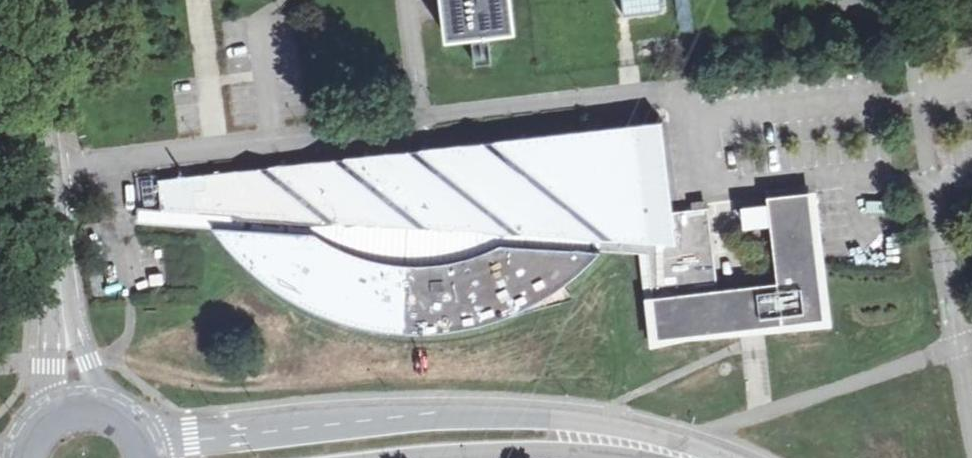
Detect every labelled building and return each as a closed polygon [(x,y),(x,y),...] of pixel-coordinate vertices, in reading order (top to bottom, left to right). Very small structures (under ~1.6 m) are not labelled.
[(449,34),(508,27),(505,0),(445,0),(449,34)] [(623,15),(662,10),(661,0),(621,0),(623,15)] [(564,280),(585,263),(601,247),(646,251),(653,294),(713,287),(708,241),(714,242),(710,205),(674,209),(663,117),(161,175),(164,205),(236,210),(237,224),(215,222),(231,244),(252,264),(284,290),(317,307),(354,319),(390,326),(428,328),(457,325),(487,318),(529,301),(564,280)] [(653,294),(659,336),(825,316),(815,231),(810,188),(769,193),(779,279),(713,287),(653,294)]
